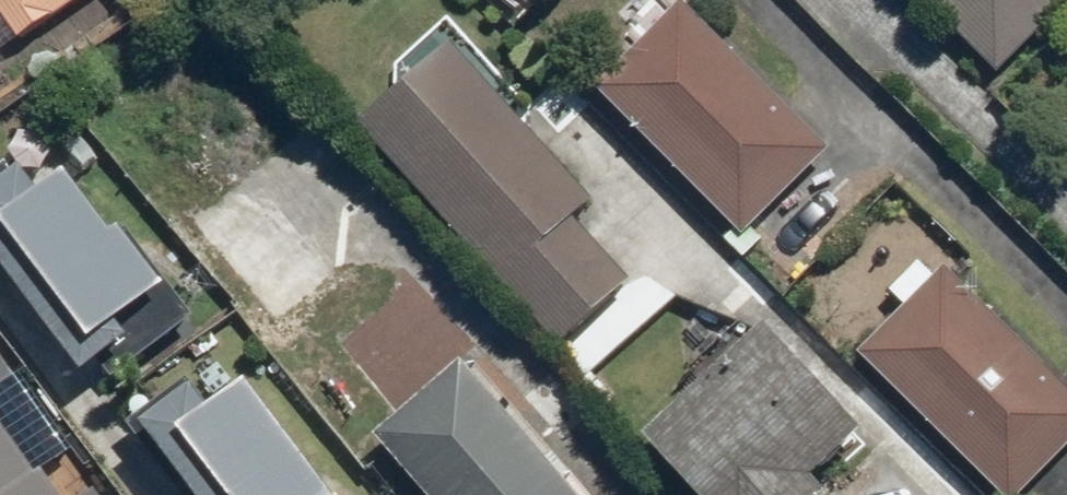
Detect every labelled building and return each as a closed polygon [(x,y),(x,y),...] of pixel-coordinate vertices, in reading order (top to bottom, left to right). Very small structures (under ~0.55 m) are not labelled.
[(23,37),(78,0),(0,0),(0,4),(23,37)] [(1001,73),(1066,8),(1066,0),(927,0),(1001,73)] [(684,1),(597,88),(745,236),(832,149),(684,1)] [(454,44),(362,126),(561,347),(635,281),(577,216),(595,201),(454,44)] [(259,159),(186,217),(277,331),(350,273),(259,159)] [(0,188),(0,240),(4,245),(0,249),(0,253),(89,372),(103,361),(114,376),(196,316),(129,226),(118,234),(71,171),(42,192),(25,170),(0,188)] [(863,352),(1006,494),(1026,494),(1066,454),(1066,386),(948,267),(863,352)] [(648,438),(701,494),(822,494),(828,490),(815,476),(867,428),(771,325),(648,438)] [(378,437),(428,494),(585,494),(468,360),(378,437)] [(132,422),(184,494),(334,494),(252,380),(213,408),(192,379),(132,422)] [(0,380),(0,494),(85,494),(0,380)]
